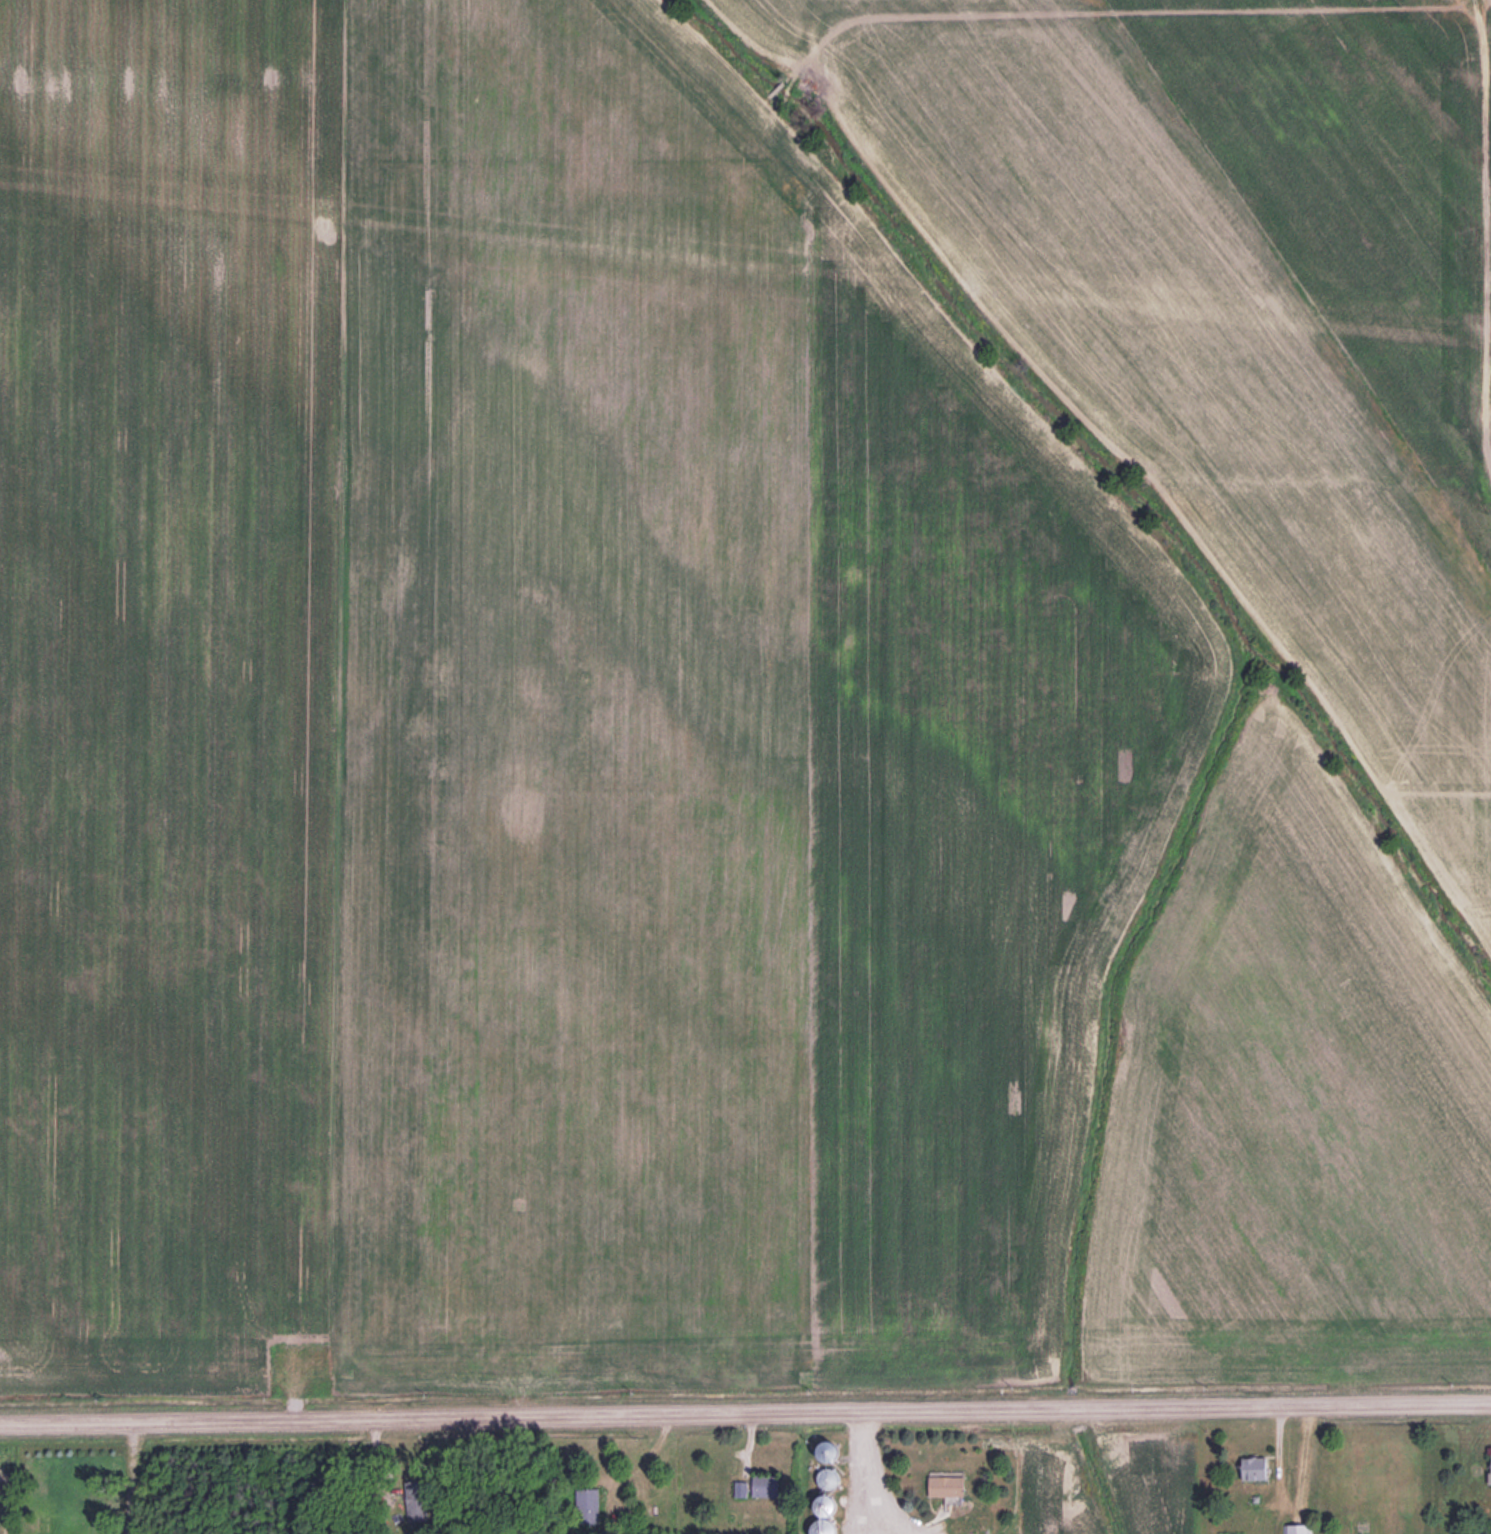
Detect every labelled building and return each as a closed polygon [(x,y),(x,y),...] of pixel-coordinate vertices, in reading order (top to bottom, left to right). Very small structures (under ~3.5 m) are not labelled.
[(822,1462),(836,1462),(836,1441),(822,1441),(822,1462)] [(1242,1458),(1242,1480),(1267,1480),(1267,1458),(1242,1458)] [(818,1481),(829,1490),(839,1478),(828,1469),(818,1481)] [(753,1498),(779,1498),(779,1477),(753,1477),(753,1498)] [(930,1498),(965,1498),(965,1477),(930,1477),(930,1498)] [(425,1522),(425,1481),(406,1481),(406,1522),(425,1522)] [(748,1499),(748,1482),(735,1482),(735,1499),(748,1499)] [(577,1525),(600,1525),(600,1490),(577,1490),(577,1525)] [(835,1516),(834,1497),(820,1497),(820,1517),(835,1516)] [(48,1531),(47,1517),(36,1518),(37,1531),(48,1531)] [(838,1532),(826,1519),(811,1533),(835,1533),(838,1532)] [(1286,1533),(1312,1533),(1312,1525),(1286,1525),(1286,1533)]
